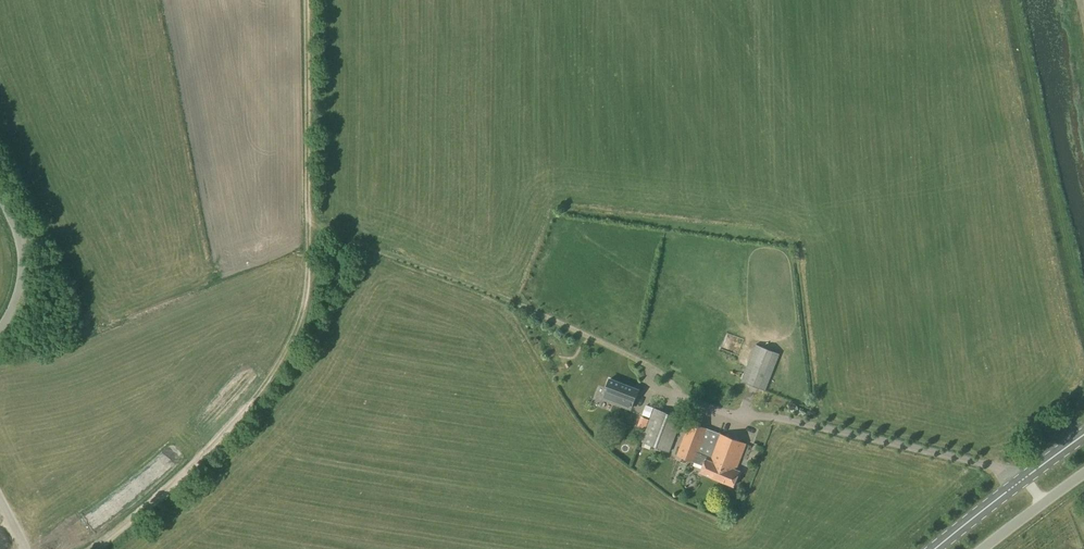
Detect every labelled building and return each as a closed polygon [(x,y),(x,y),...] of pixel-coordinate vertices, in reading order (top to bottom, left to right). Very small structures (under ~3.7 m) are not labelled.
[(765,390),(779,354),(756,344),(742,381),(765,390)] [(610,379),(602,398),(631,409),(638,390),(610,379)] [(669,452),(682,419),(655,408),(642,442),(669,452)] [(649,419),(642,417),(638,425),(645,428),(649,419)] [(736,470),(746,444),(690,422),(677,456),(694,462),(703,465),(700,472),(734,487),(740,471),(736,470)]
